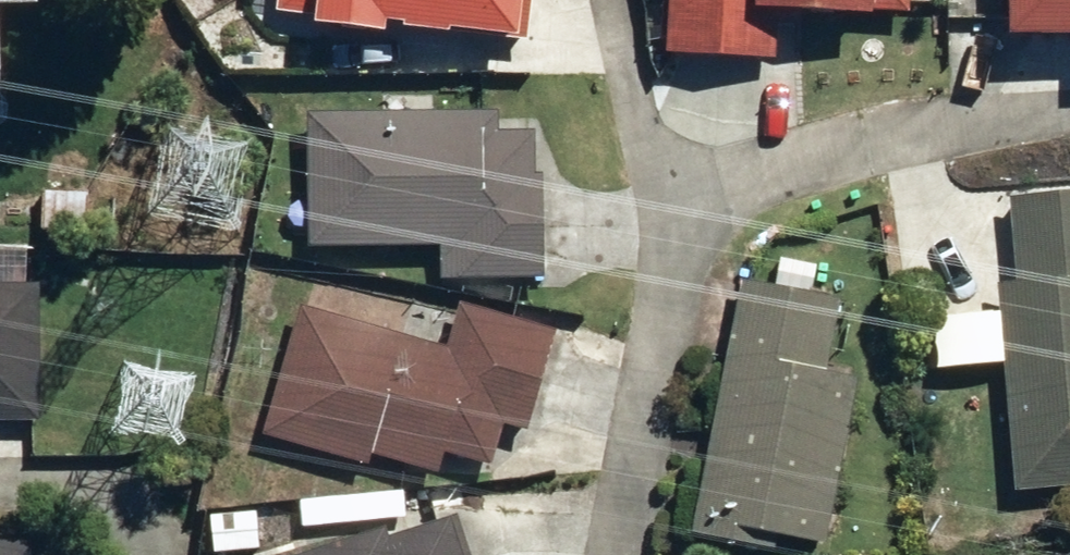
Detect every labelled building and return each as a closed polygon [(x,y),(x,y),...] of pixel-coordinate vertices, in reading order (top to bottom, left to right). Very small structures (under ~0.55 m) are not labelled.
[(28,25),(29,0),(0,0),(0,24),(28,25)] [(267,24),(300,27),(299,46),(376,53),(377,42),(516,55),(520,0),(270,0),(267,24)] [(651,62),(765,73),(770,29),(858,38),(860,21),(901,25),(902,0),(658,0),(651,62)] [(993,48),(1069,50),(1069,0),(994,0),(993,48)] [(539,128),(305,118),(300,260),(435,265),(434,281),(533,285),(539,128)] [(1000,204),(1006,290),(999,291),(1014,491),(1069,487),(1069,198),(1000,204)] [(733,284),(688,541),(769,554),(813,554),(843,389),(822,386),(836,305),(809,300),(814,269),(775,262),(770,289),(733,284)] [(29,425),(30,299),(0,299),(0,425),(29,425)] [(439,349),(301,310),(258,445),(364,474),(370,453),(488,475),(499,435),(523,442),(552,339),(450,311),(439,349)] [(994,325),(931,321),(927,374),(990,378),(994,325)] [(204,518),(208,554),(262,554),(257,513),(204,518)] [(442,520),(328,554),(453,554),(442,520)]
